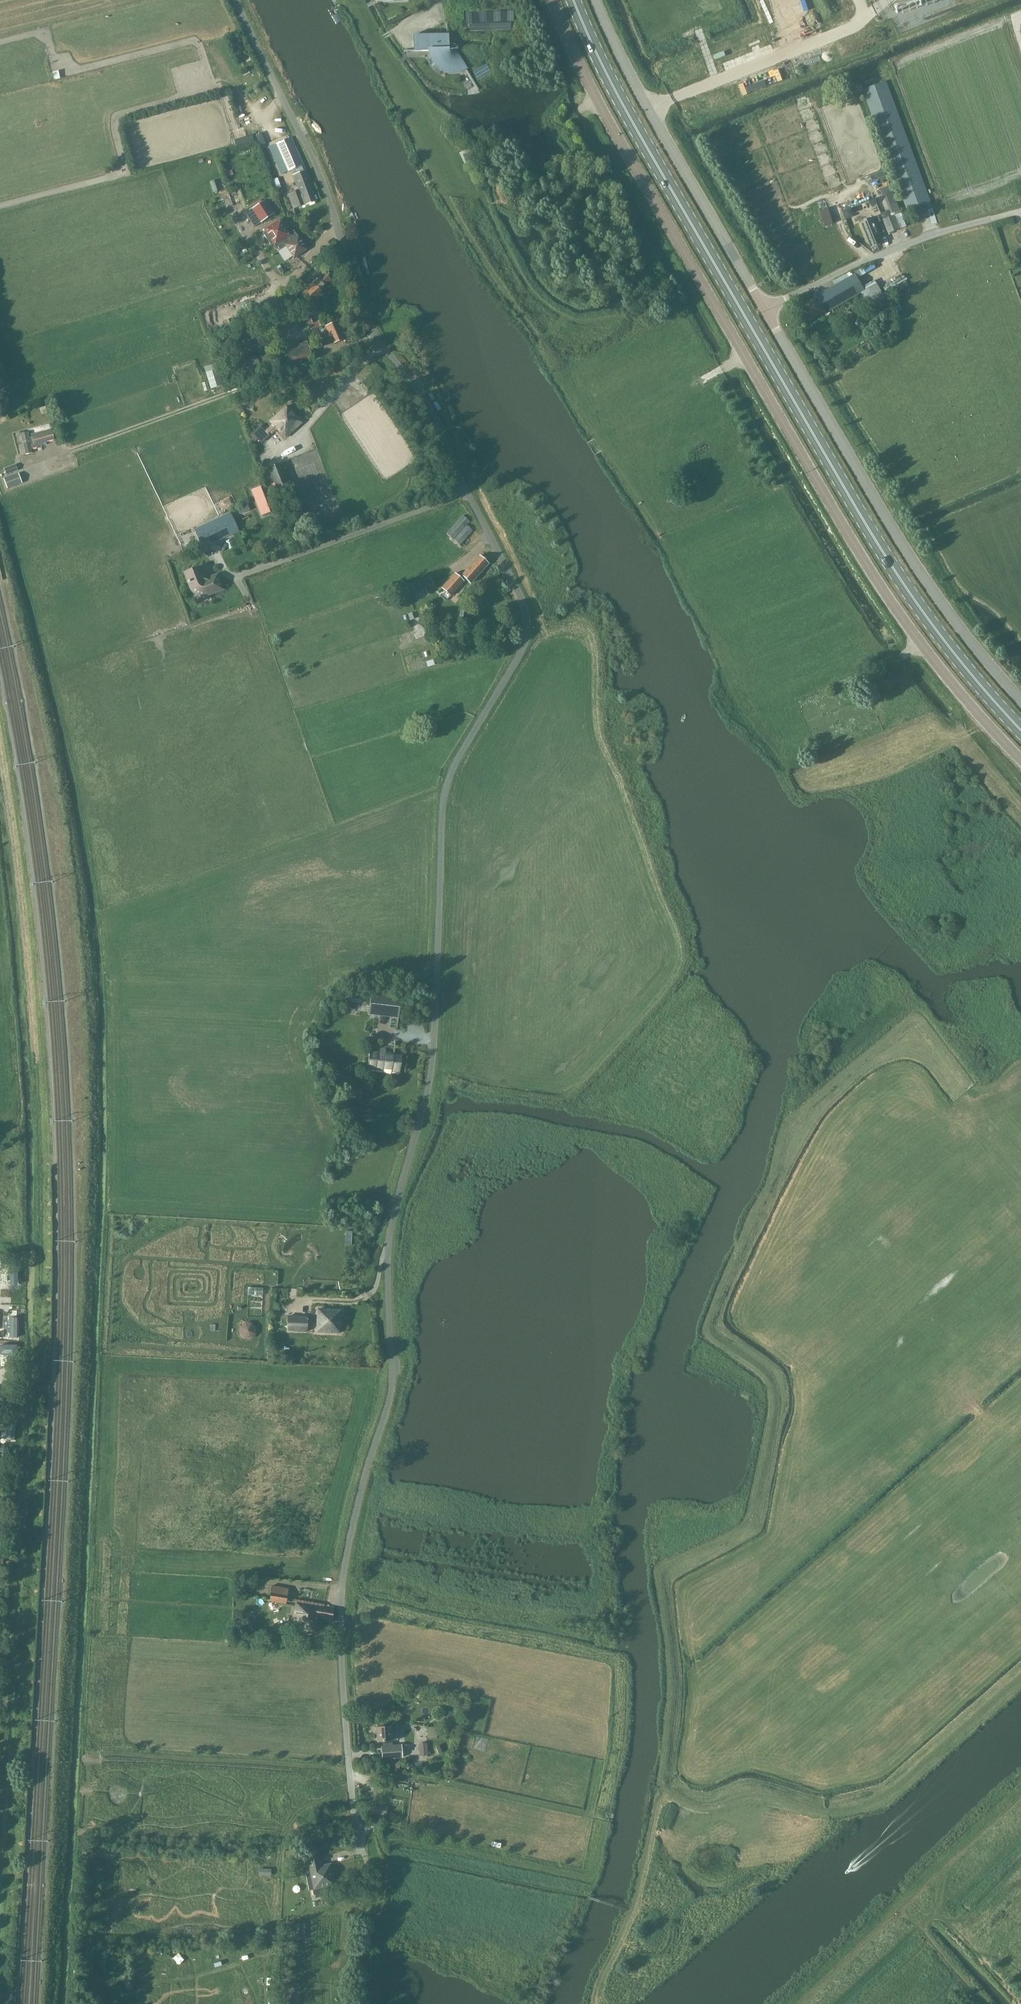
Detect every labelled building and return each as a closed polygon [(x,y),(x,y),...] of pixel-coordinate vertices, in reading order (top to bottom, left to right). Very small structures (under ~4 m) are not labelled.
[(405,51),(405,52),(426,51),(426,53),(427,55),(427,57),(428,59),(429,61),(430,63),(432,65),(433,67),(435,68),(436,69),(438,70),(440,71),(442,72),(444,73),(446,73),(449,73),(451,73),(453,73),(455,73),(457,72),(459,72),(461,71),(463,70),(454,54),(453,55),(452,55),(451,55),(450,55),(449,55),(448,54),(447,53),(446,52),(446,51),(446,50),(448,50),(447,35),(425,36),(426,50),(405,51)] [(931,202),(908,142),(885,81),(862,90),(908,210),(931,202)] [(291,138),(281,142),(269,147),(275,162),(273,163),(274,168),(277,166),(281,175),(292,170),(294,175),(293,175),(298,190),(287,194),(293,209),(315,201),(312,193),(313,192),(302,163),(291,138)] [(470,151),(463,155),(466,162),(474,159),(470,151)] [(252,209),(261,222),(274,214),(265,200),(252,209)] [(900,212),(894,214),(893,210),(881,214),(888,233),(906,226),(900,212)] [(829,216),(822,218),(825,226),(832,224),(829,216)] [(877,216),(861,222),(871,247),(883,243),(879,233),(883,232),(877,216)] [(265,231),(262,234),(269,245),(274,243),(279,250),(285,246),(293,258),(306,249),(294,230),(288,234),(279,222),(265,231)] [(832,309),(863,289),(853,272),(852,273),(851,271),(832,281),(834,284),(815,296),(800,305),(810,320),(824,311),(830,307),(832,309)] [(324,273),(300,295),(310,306),(323,294),(320,290),(331,280),(324,273)] [(313,325),(309,315),(298,319),(302,329),(313,325)] [(327,330),(314,336),(319,349),(333,342),(333,343),(344,338),(336,321),(325,326),(327,330)] [(311,355),(306,341),(282,349),(287,364),(311,355)] [(368,389),(384,372),(372,361),(356,379),(368,389)] [(220,367),(218,362),(204,367),(205,372),(205,373),(210,389),(223,385),(218,368),(220,367)] [(285,438),(301,422),(287,407),(271,422),(272,424),(265,431),(260,426),(251,433),(261,443),(269,436),(268,435),(270,433),(272,434),(277,429),(285,438)] [(54,440),(51,429),(30,434),(31,437),(29,437),(28,432),(20,433),(22,444),(25,455),(32,453),(31,449),(47,445),(46,442),(54,440)] [(277,490),(288,486),(279,463),(268,468),(277,490)] [(17,470),(15,464),(3,468),(6,475),(17,470)] [(22,483),(18,473),(3,479),(7,489),(22,483)] [(260,486),(251,490),(258,508),(267,504),(260,486)] [(202,548),(238,531),(230,513),(194,529),(202,548)] [(469,521),(462,515),(446,534),(459,545),(472,531),(466,525),(469,521)] [(471,583),(488,563),(479,555),(461,575),(460,578),(464,581),(466,579),(471,583)] [(197,568),(184,573),(190,588),(192,591),(195,593),(199,595),(202,595),(205,595),(207,594),(221,589),(216,576),(208,579),(200,575),(197,568)] [(464,581),(460,578),(455,573),(442,588),(450,596),(464,581)] [(433,585),(429,577),(411,584),(416,597),(426,593),(425,588),(433,585)] [(371,994),(369,1015),(399,1018),(401,997),(371,994)] [(400,1072),(402,1056),(386,1054),(386,1049),(378,1048),(378,1053),(370,1052),(367,1068),(383,1070),(383,1076),(391,1077),(392,1071),(400,1072)] [(340,1333),(341,1311),(319,1310),(318,1332),(340,1333)] [(308,1316),(287,1315),(286,1331),(307,1332),(308,1316)] [(288,1588),(271,1585),(268,1601),(286,1604),(288,1588)] [(324,1604),(297,1600),(293,1625),(300,1627),(300,1629),(316,1632),(319,1618),(331,1620),(333,1610),(323,1608),(324,1604)] [(459,1713),(448,1710),(446,1720),(457,1723),(459,1713)] [(396,1732),(397,1732),(397,1724),(392,1725),(391,1727),(376,1728),(378,1741),(382,1740),(382,1746),(381,1746),(382,1758),(403,1757),(402,1745),(392,1745),(392,1740),(397,1740),(396,1732)] [(428,1755),(427,1743),(419,1744),(420,1756),(428,1755)] [(308,1888),(314,1887),(334,1883),(330,1862),(320,1864),(318,1855),(308,1857),(310,1867),(304,1868),(308,1888)] [(299,1922),(292,1922),(291,1938),(290,1938),(289,1953),(297,1953),(298,1939),(304,1940),(305,1923),(299,1923),(299,1922)]
